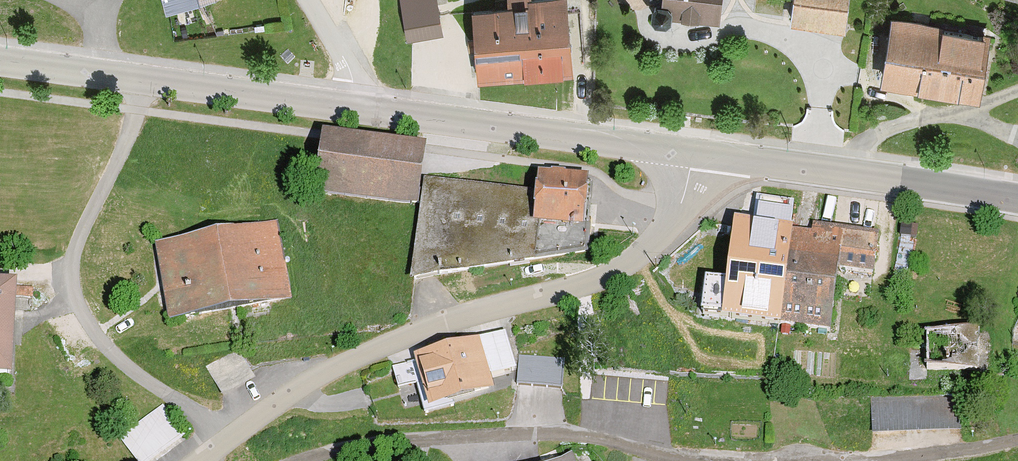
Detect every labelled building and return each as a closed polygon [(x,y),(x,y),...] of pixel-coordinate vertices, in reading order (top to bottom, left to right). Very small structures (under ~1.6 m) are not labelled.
[(169,11),(198,3),(197,0),(166,0),(169,11)] [(410,36),(441,32),(436,0),(404,0),(410,36)] [(572,71),(566,0),(508,0),(509,9),(474,12),(476,40),(470,41),(471,50),(477,50),(479,77),(572,71)] [(658,3),(658,5),(655,7),(654,17),(656,20),(666,22),(669,19),(669,13),(717,18),(719,0),(656,0),(658,3)] [(792,19),(844,25),(847,0),(794,0),(792,19)] [(976,94),(985,37),(888,20),(887,28),(893,29),(885,79),(908,83),(907,89),(917,90),(918,85),(976,94)] [(412,202),(414,188),(418,154),(328,143),(322,192),(412,204),(412,202)] [(585,252),(592,184),(542,179),(540,195),(427,181),(426,189),(414,188),(412,202),(423,203),(414,278),(585,252)] [(785,325),(795,225),(798,202),(754,198),(752,220),(738,219),(732,278),(706,276),(702,317),(785,325)] [(288,298),(275,223),(217,233),(231,309),(288,298)] [(876,233),(795,225),(785,325),(838,330),(844,269),(873,272),(876,233)] [(231,309),(217,233),(216,232),(198,235),(199,241),(160,248),(165,277),(162,277),(164,286),(168,286),(175,319),(231,309)] [(0,286),(0,376),(8,376),(14,287),(0,286)] [(977,373),(978,331),(924,330),(923,372),(977,373)] [(508,336),(416,362),(429,409),(493,391),(489,378),(517,370),(508,336)] [(520,380),(565,383),(567,354),(522,351),(520,380)] [(960,397),(870,399),(871,435),(961,433),(960,397)] [(120,437),(137,460),(147,460),(183,434),(163,406),(120,437)] [(563,451),(540,460),(567,460),(563,451)]
